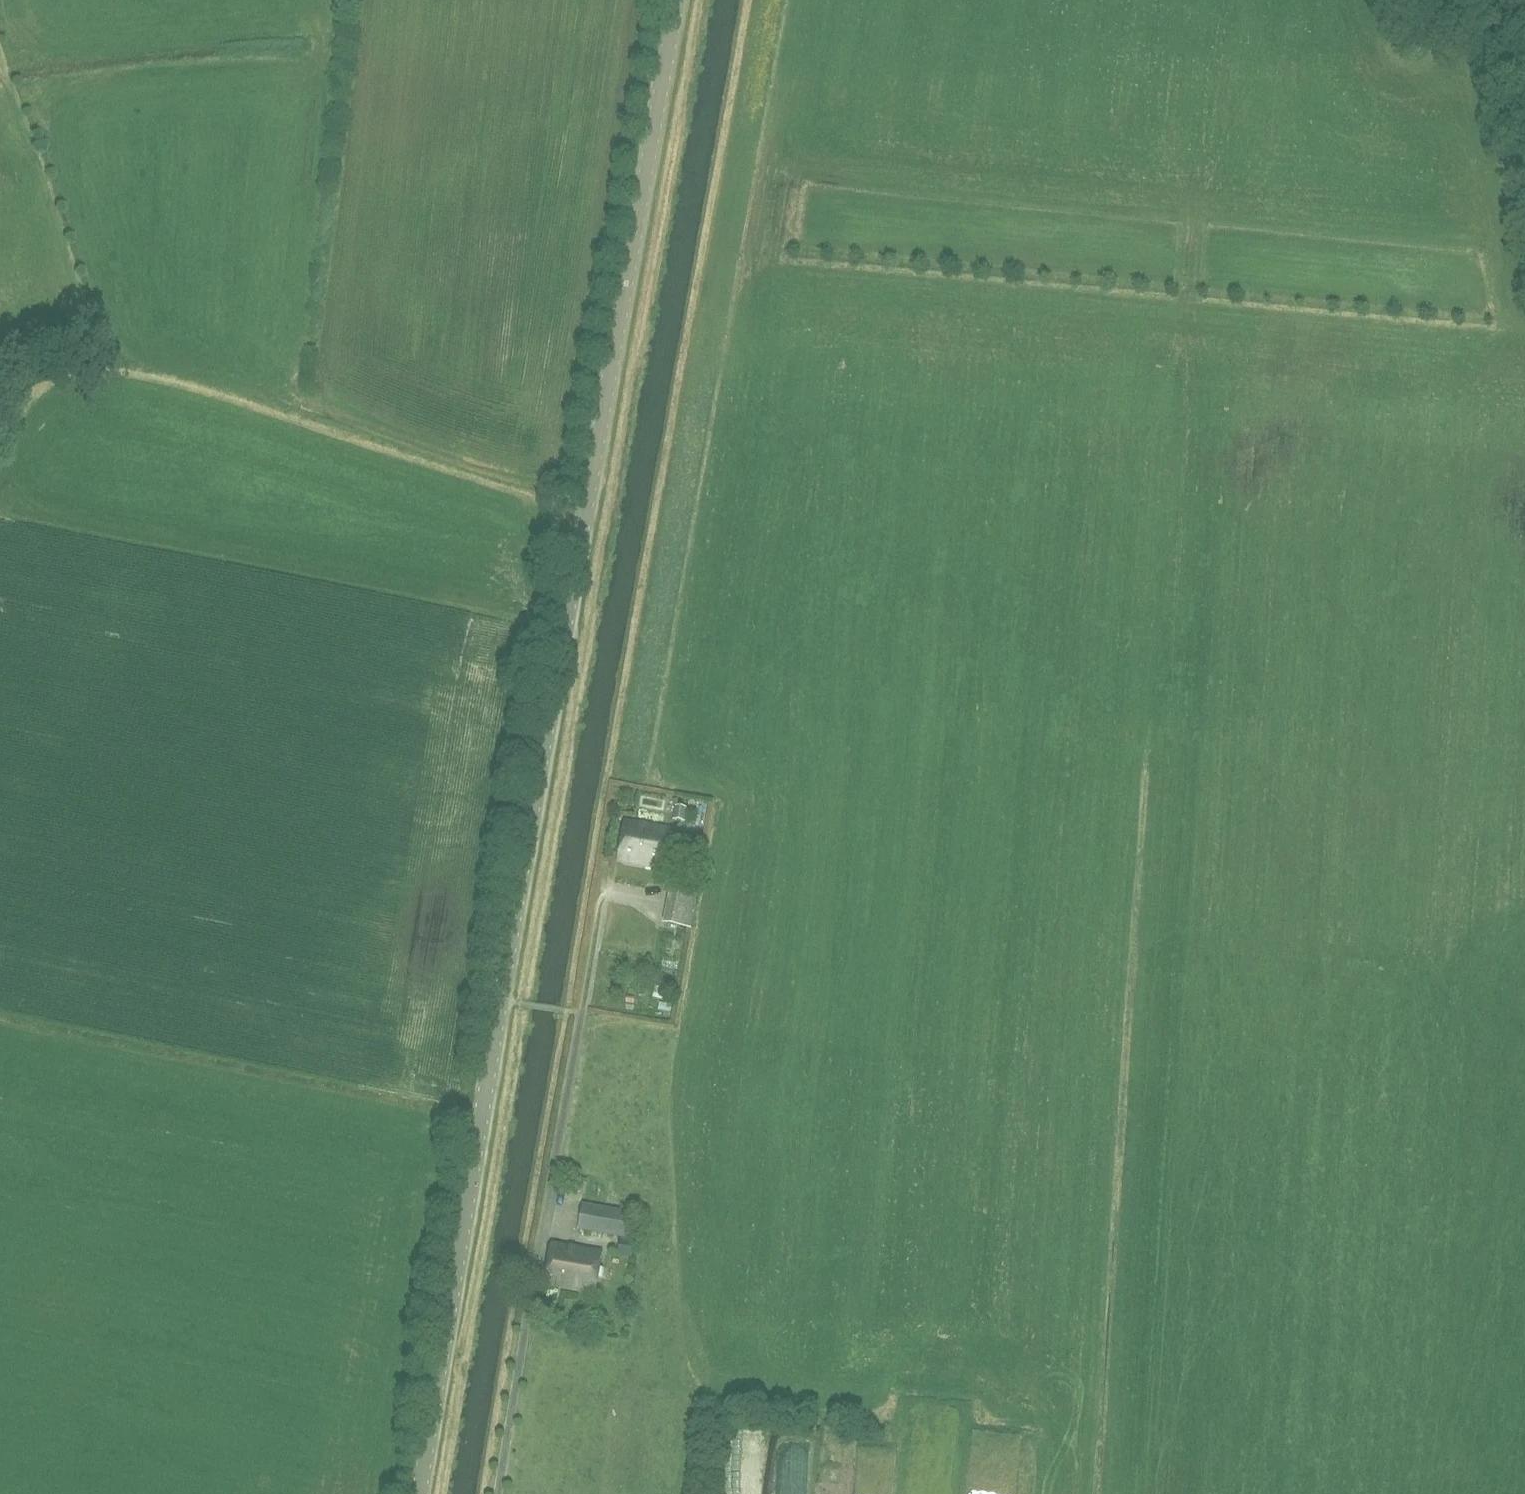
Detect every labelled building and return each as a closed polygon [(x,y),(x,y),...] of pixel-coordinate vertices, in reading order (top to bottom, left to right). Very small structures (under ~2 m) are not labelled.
[(626,822),(619,861),(663,869),(670,829),(626,822)] [(673,888),(667,923),(687,927),(694,891),(673,888)] [(583,1205),(579,1228),(626,1237),(631,1214),(583,1205)] [(602,1254),(552,1245),(545,1284),(595,1293),(602,1254)]
